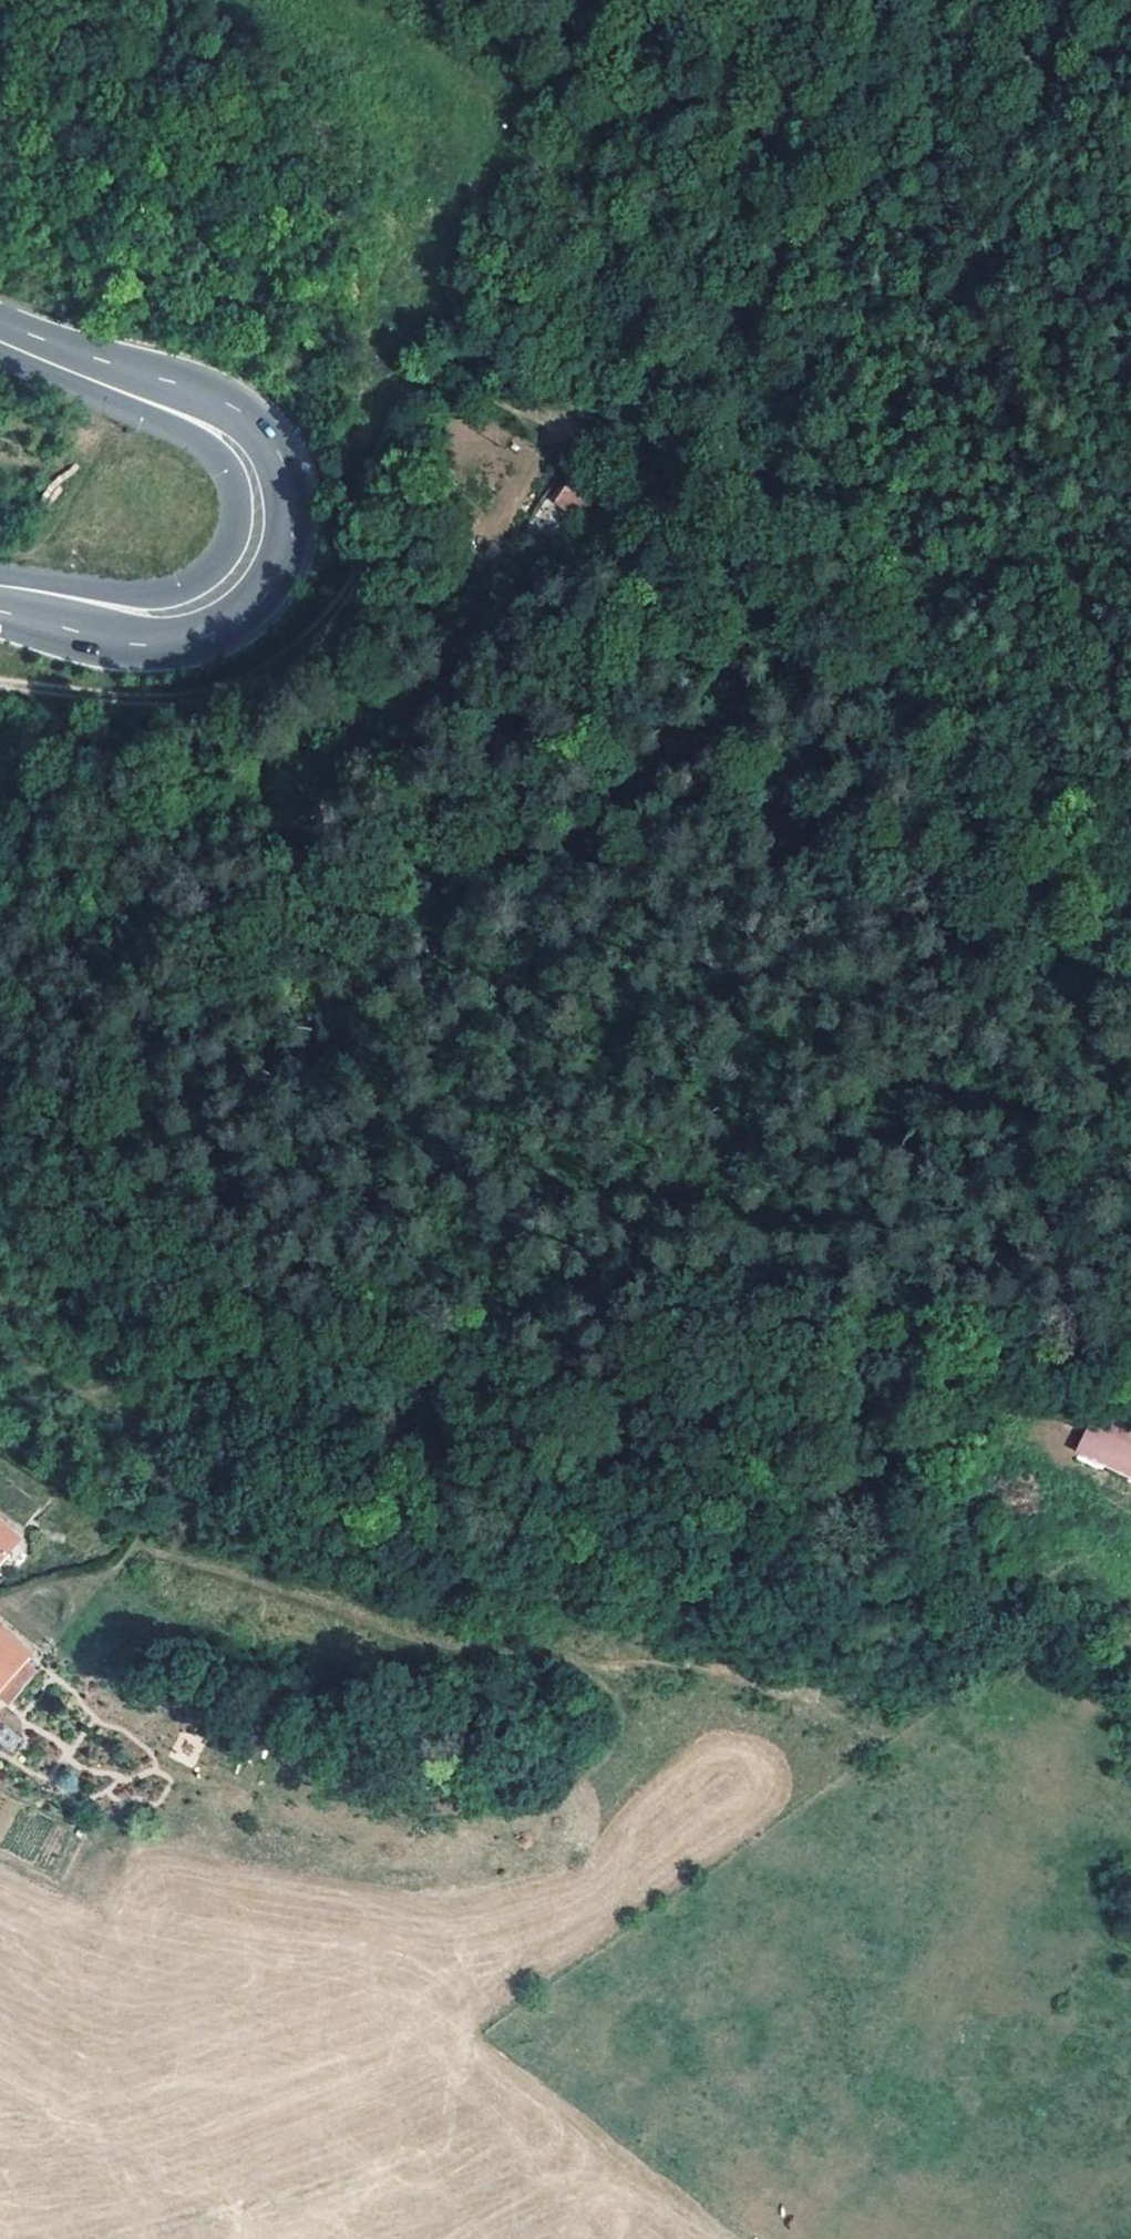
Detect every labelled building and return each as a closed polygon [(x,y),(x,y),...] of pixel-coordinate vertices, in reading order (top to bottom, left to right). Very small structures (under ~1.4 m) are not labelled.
[(576,478),(571,474),(547,502),(571,522),(583,508),(576,478)] [(1074,1456),(1130,1477),(1130,1440),(1086,1424),(1074,1456)] [(19,1548),(13,1542),(24,1529),(1,1509),(0,1510),(0,1569),(19,1548)] [(0,1615),(0,1684),(30,1649),(7,1628),(11,1624),(0,1615)] [(181,1729),(168,1757),(193,1768),(205,1741),(181,1729)]
